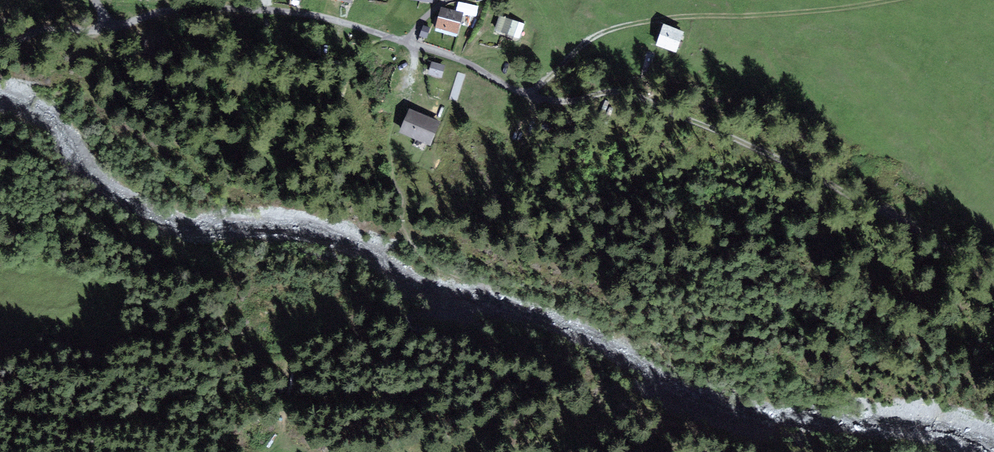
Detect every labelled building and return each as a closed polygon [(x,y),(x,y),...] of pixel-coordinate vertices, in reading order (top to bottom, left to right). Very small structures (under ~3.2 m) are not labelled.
[(461,14),(442,9),(440,19),(459,24),(461,14)] [(437,28),(457,33),(459,24),(440,19),(437,28)] [(523,25),(504,19),(500,32),(519,38),(523,25)] [(678,52),(684,34),(665,27),(658,45),(678,52)] [(445,68),(433,64),(429,76),(441,79),(445,68)] [(438,124),(412,111),(401,133),(428,146),(438,124)]
